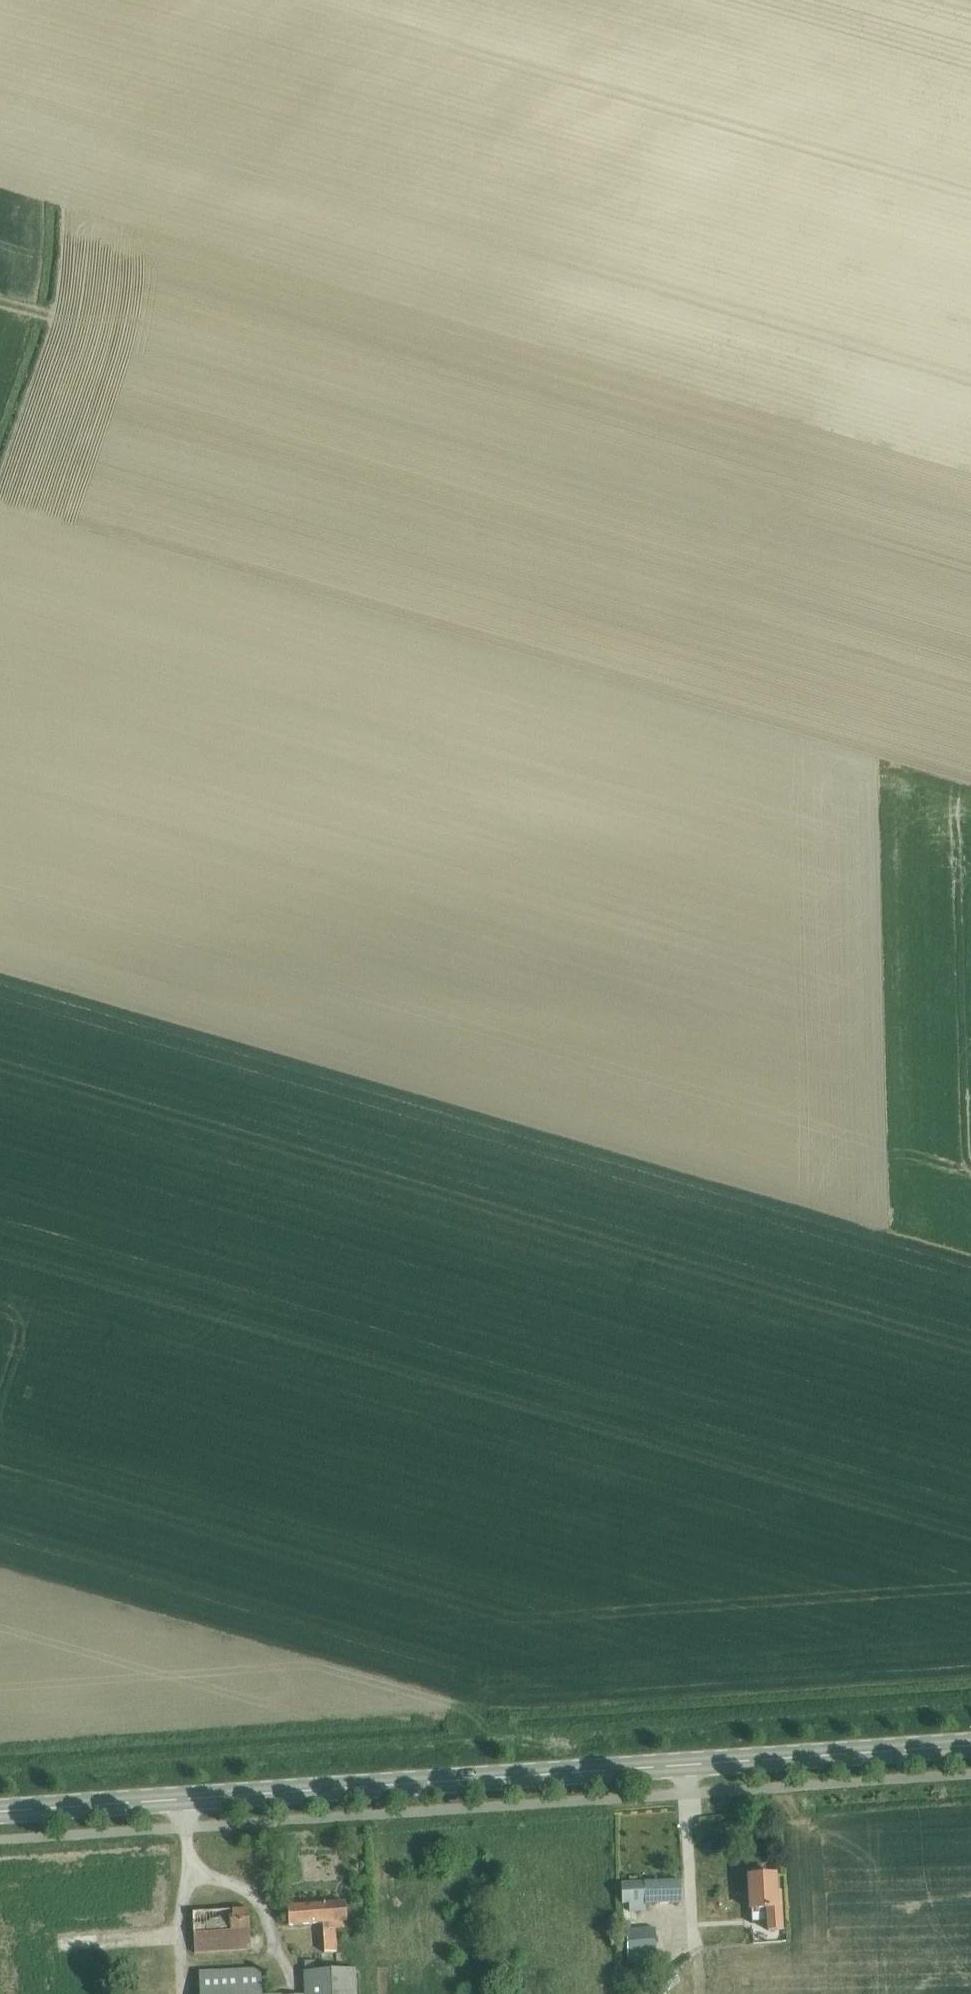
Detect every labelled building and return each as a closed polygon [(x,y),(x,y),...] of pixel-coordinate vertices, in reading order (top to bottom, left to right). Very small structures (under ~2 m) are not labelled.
[(781,1930),(781,1920),(779,1892),(775,1892),(774,1875),(748,1877),(750,1910),(751,1922),(767,1921),(767,1931),(781,1930)] [(629,1904),(629,1912),(646,1912),(645,1905),(681,1903),(680,1881),(620,1884),(621,1904),(629,1904)] [(287,1907),(288,1926),(322,1924),(324,1954),(336,1953),(334,1928),(342,1928),(342,1922),(347,1922),(345,1903),(287,1907)] [(192,1913),(194,1953),(250,1950),(248,1909),(192,1913)] [(627,1962),(657,1960),(656,1929),(626,1930),(627,1962)] [(355,1969),(304,1971),(305,1993),(356,1993),(355,1969)] [(260,1971),(198,1974),(199,1993),(262,1993),(260,1971)] [(672,1974),(662,1982),(670,1990),(679,1982),(672,1974)]
